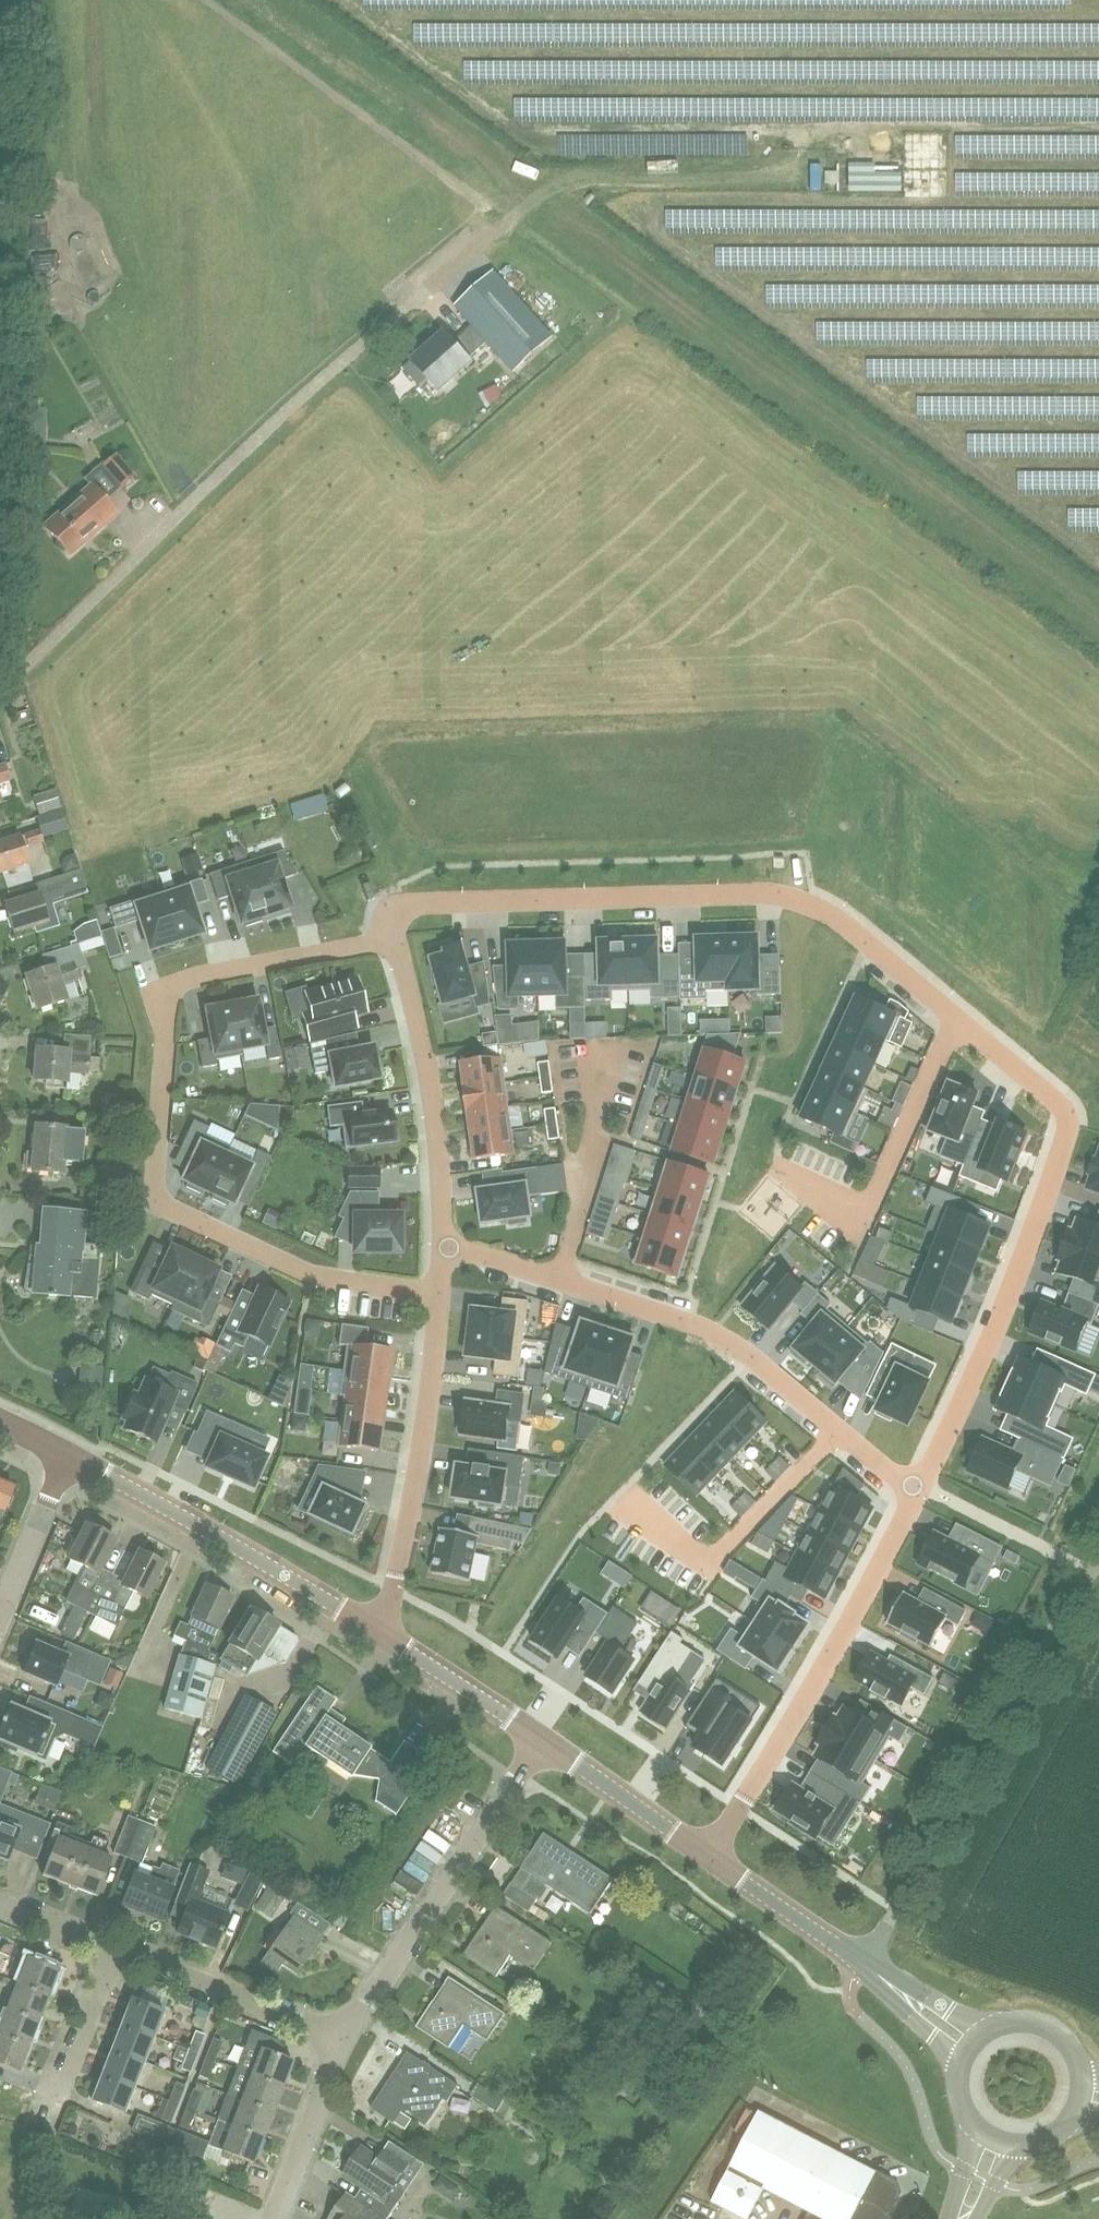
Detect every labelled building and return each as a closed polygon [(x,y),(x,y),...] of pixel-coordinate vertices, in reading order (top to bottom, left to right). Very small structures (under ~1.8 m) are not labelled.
[(861,176),(861,157),(843,157),(843,194),(905,194),(905,176),(861,176)] [(446,299),(470,325),(484,341),(501,360),(540,325),(482,260),(443,295),(446,299)] [(597,350),(642,313),(625,292),(606,308),(598,299),(593,304),(584,294),(515,351),(532,372),(553,354),(556,358),(584,334),(597,350)] [(467,357),(484,341),(470,325),(452,341),(444,332),(411,362),(437,391),(470,361),(467,357)] [(102,465),(121,487),(134,475),(115,454),(102,465)] [(70,555),(117,513),(91,484),(44,525),(70,555)] [(10,780),(5,765),(0,766),(0,783),(10,780)] [(33,796),(39,817),(60,810),(62,810),(55,789),(33,796)] [(39,817),(35,818),(39,831),(21,837),(21,836),(0,842),(0,873),(29,864),(24,848),(43,842),(42,837),(66,829),(60,810),(39,817)] [(298,874),(283,850),(248,862),(265,916),(290,908),(281,879),(298,874)] [(265,916),(248,862),(247,862),(250,872),(227,880),(224,870),(209,874),(218,900),(231,896),(241,924),(245,922),(246,927),(262,921),(261,917),(265,916)] [(202,933),(193,904),(208,899),(199,870),(175,877),(178,886),(160,892),(175,939),(185,936),(186,938),(202,933)] [(52,892),(61,907),(92,891),(83,875),(52,892)] [(175,939),(160,892),(109,908),(115,928),(140,920),(150,950),(167,945),(166,942),(175,939)] [(47,921),(42,906),(38,894),(5,905),(14,932),(47,921)] [(103,926),(84,935),(89,947),(108,937),(103,926)] [(735,938),(727,938),(729,990),(758,989),(758,995),(781,994),(780,965),(759,966),(758,937),(755,937),(755,933),(735,933),(735,938)] [(729,990),(727,938),(721,938),(721,934),(701,934),(701,939),(697,939),(698,968),(679,968),(680,997),(680,1000),(706,999),(706,991),(729,990)] [(637,940),(627,941),(628,990),(651,990),(651,998),(680,997),(679,968),(658,969),(657,936),(637,936),(637,940)] [(628,990),(627,941),(616,941),(616,937),(603,937),(603,941),(599,942),(600,972),(584,972),(584,977),(585,1000),(612,999),(612,991),(628,990)] [(584,977),(566,978),(565,938),(546,939),(546,943),(537,943),(538,996),(556,995),(556,1008),(585,1008),(585,1000),(584,977)] [(538,996),(537,943),(527,944),(527,939),(509,940),(509,970),(494,971),(499,1010),(519,1009),(519,996),(538,996)] [(78,980),(75,970),(83,967),(76,945),(49,953),(53,967),(28,975),(39,1010),(67,1001),(62,985),(78,980)] [(470,973),(462,946),(430,954),(434,967),(430,968),(434,985),(439,984),(444,1005),(475,996),(477,1007),(489,1004),(485,969),(470,973)] [(365,1010),(357,980),(352,982),(351,977),(332,982),(334,987),(306,994),(312,1013),(303,1016),(310,1039),(356,1026),(352,1013),(365,1010)] [(236,1004),(232,1005),(241,1055),(242,1055),(241,1050),(266,1045),(268,1060),(280,1058),(275,1027),(263,1029),(257,1000),(253,1001),(252,996),(235,999),(236,1004)] [(856,997),(845,1022),(885,1040),(890,1043),(901,1018),(906,1020),(909,1012),(899,1003),(890,999),(885,1011),(856,997)] [(241,1055),(232,1005),(227,1005),(227,1001),(209,1004),(210,1009),(206,1009),(212,1039),(197,1041),(202,1068),(217,1065),(216,1060),(241,1055)] [(890,1043),(885,1040),(845,1022),(834,1046),(874,1064),(885,1041),(889,1043),(890,1043)] [(705,1051),(697,1076),(737,1089),(746,1062),(733,1058),(741,1033),(708,1034),(703,1050),(705,1051)] [(100,1059),(88,1058),(90,1038),(65,1035),(64,1051),(37,1049),(34,1080),(47,1081),(46,1087),(65,1088),(67,1070),(87,1072),(87,1070),(99,1071),(100,1059)] [(339,1037),(309,1044),(315,1074),(332,1071),(335,1087),(379,1078),(373,1047),(342,1053),(339,1037)] [(864,1088),(874,1064),(834,1046),(823,1070),(864,1088)] [(501,1058),(461,1064),(465,1088),(504,1083),(501,1058)] [(549,1061),(538,1063),(540,1078),(551,1076),(549,1061)] [(659,1083),(664,1066),(654,1063),(649,1080),(659,1083)] [(914,1082),(919,1070),(911,1066),(906,1078),(914,1082)] [(868,1090),(864,1088),(823,1070),(813,1094),(857,1114),(868,1090)] [(553,1092),(551,1076),(540,1078),(542,1093),(553,1092)] [(730,1113),(737,1089),(697,1076),(690,1099),(689,1100),(730,1113)] [(913,1087),(901,1081),(891,1103),(903,1108),(913,1087)] [(507,1106),(504,1083),(465,1088),(468,1111),(507,1106)] [(964,1127),(977,1094),(963,1088),(963,1089),(949,1083),(939,1108),(935,1106),(927,1126),(931,1128),(930,1131),(947,1138),(939,1156),(964,1166),(977,1132),(964,1127)] [(641,1103),(651,1107),(657,1090),(646,1087),(641,1103)] [(846,1138),(857,1114),(813,1094),(802,1118),(834,1133),(830,1142),(854,1153),(858,1144),(846,1138)] [(722,1138),(730,1113),(689,1100),(690,1099),(685,1098),(676,1125),(681,1126),(681,1125),(722,1138)] [(362,1102),(327,1106),(329,1126),(342,1125),(345,1147),(395,1141),(391,1111),(363,1115),(362,1102)] [(511,1129),(507,1106),(468,1111),(471,1135),(511,1129)] [(880,1127),(891,1132),(901,1111),(889,1106),(880,1127)] [(557,1123),(555,1108),(544,1109),(547,1125),(557,1123)] [(208,1192),(228,1151),(203,1139),(209,1128),(194,1121),(181,1148),(194,1155),(182,1180),(187,1182),(186,1186),(201,1194),(203,1190),(208,1192)] [(636,1121),(630,1138),(641,1141),(646,1124),(636,1121)] [(1018,1150),(1025,1132),(999,1122),(992,1138),(977,1132),(964,1166),(959,1177),(976,1183),(981,1171),(1006,1181),(1013,1163),(1016,1164),(1021,1152),(1018,1150)] [(560,1138),(557,1123),(547,1125),(549,1140),(560,1138)] [(81,1164),(84,1130),(66,1129),(66,1128),(36,1125),(32,1171),(61,1173),(62,1162),(81,1164)] [(714,1164),(722,1138),(681,1125),(681,1126),(673,1151),(714,1164)] [(514,1154),(511,1129),(471,1135),(474,1159),(514,1154)] [(615,1144),(612,1153),(633,1159),(635,1151),(615,1144)] [(234,1204),(246,1179),(258,1184),(271,1157),(257,1150),(252,1162),(228,1151),(208,1192),(213,1195),(211,1199),(227,1206),(229,1202),(234,1204)] [(1097,1160),(1093,1159),(1089,1173),(1092,1174),(1087,1188),(1098,1192),(1098,1153),(1097,1160)] [(665,1162),(656,1188),(702,1202),(710,1176),(665,1162)] [(541,1193),(538,1168),(503,1173),(505,1187),(478,1191),(483,1223),(509,1219),(509,1224),(527,1222),(526,1217),(530,1216),(527,1195),(541,1193)] [(379,1187),(379,1170),(348,1170),(348,1187),(379,1187)] [(627,1178),(606,1172),(602,1183),(623,1190),(627,1178)] [(989,1226),(958,1214),(964,1200),(932,1187),(925,1203),(950,1212),(941,1235),(979,1250),(989,1226)] [(656,1188),(648,1213),(694,1227),(702,1202),(656,1188)] [(379,1192),(355,1191),(343,1219),(355,1225),(355,1251),(399,1251),(399,1245),(403,1245),(403,1223),(399,1223),(399,1216),(379,1216),(379,1192)] [(615,1215),(619,1203),(598,1197),(594,1208),(615,1215)] [(117,1203),(96,1202),(96,1214),(116,1215),(117,1203)] [(99,1246),(82,1245),(84,1213),(50,1210),(47,1248),(31,1247),(29,1277),(25,1276),(24,1290),(32,1291),(32,1294),(67,1296),(95,1298),(99,1246)] [(648,1213),(641,1236),(686,1251),(694,1227),(648,1213)] [(1063,1245),(1098,1258),(1098,1228),(1077,1220),(1073,1231),(1069,1230),(1063,1245)] [(611,1227),(590,1221),(586,1233),(607,1240),(611,1227)] [(970,1275),(979,1250),(941,1235),(931,1259),(970,1275)] [(686,1251),(641,1236),(633,1262),(678,1277),(686,1251)] [(877,1265),(887,1244),(871,1237),(861,1257),(877,1265)] [(175,1300),(195,1258),(191,1257),(193,1253),(177,1245),(175,1249),(171,1247),(159,1274),(145,1267),(133,1293),(148,1300),(151,1294),(173,1305),(175,1300)] [(1063,1245),(1058,1260),(1062,1261),(1058,1273),(1087,1283),(1081,1299),(1098,1306),(1098,1258),(1063,1245)] [(199,1260),(195,1258),(175,1300),(188,1306),(183,1316),(208,1327),(219,1303),(206,1297),(219,1270),(215,1268),(217,1264),(201,1256),(199,1260)] [(960,1299),(970,1275),(931,1259),(922,1284),(960,1299)] [(806,1283),(802,1288),(776,1266),(742,1306),(769,1329),(792,1302),(804,1311),(819,1294),(806,1283)] [(950,1323),(960,1299),(922,1284),(913,1306),(891,1298),(887,1308),(902,1320),(915,1325),(920,1311),(950,1323)] [(233,1308),(215,1345),(230,1352),(234,1344),(243,1348),(248,1336),(268,1346),(288,1302),(277,1297),(279,1293),(264,1286),(262,1290),(259,1289),(247,1314),(233,1308)] [(814,1367),(848,1326),(828,1309),(831,1305),(819,1294),(804,1311),(801,1314),(813,1324),(793,1348),(790,1352),(805,1364),(808,1361),(814,1367)] [(1087,1323),(1092,1325),(1098,1306),(1081,1299),(1068,1294),(1062,1311),(1041,1302),(1030,1332),(1046,1338),(1045,1341),(1061,1347),(1062,1344),(1076,1350),(1087,1323)] [(524,1339),(528,1301),(503,1298),(501,1312),(472,1309),(469,1332),(524,1339)] [(589,1387),(608,1330),(601,1328),(602,1324),(586,1318),(584,1322),(582,1322),(572,1351),(559,1347),(550,1374),(589,1387)] [(388,1377),(392,1352),(366,1348),(368,1329),(342,1325),(339,1346),(346,1347),(343,1370),(388,1377)] [(867,1388),(884,1354),(871,1343),(870,1345),(848,1326),(814,1367),(821,1372),(818,1376),(833,1388),(836,1385),(847,1371),(867,1388)] [(616,1333),(608,1330),(589,1387),(629,1400),(638,1373),(625,1368),(634,1339),(632,1338),(633,1334),(617,1329),(616,1333)] [(519,1377),(524,1339),(469,1332),(467,1356),(496,1359),(494,1374),(519,1377)] [(908,1425),(929,1382),(898,1367),(906,1350),(892,1343),(877,1375),(890,1381),(876,1410),(878,1411),(876,1414),(891,1421),(892,1418),(908,1425)] [(1019,1357),(1007,1384),(1055,1405),(1064,1385),(1087,1395),(1096,1375),(1054,1356),(1047,1370),(1019,1357)] [(309,1390),(310,1377),(311,1377),(313,1366),(300,1364),(297,1388),(309,1390)] [(385,1401),(388,1377),(343,1370),(340,1395),(385,1401)] [(125,1428),(154,1441),(171,1404),(186,1411),(197,1384),(172,1373),(165,1389),(145,1381),(139,1396),(134,1394),(123,1418),(128,1420),(125,1428)] [(1055,1405),(1007,1384),(996,1409),(1024,1422),(1017,1438),(1064,1459),(1073,1439),(1046,1426),(1055,1405)] [(307,1415),(311,1390),(309,1390),(297,1388),(293,1413),(307,1415)] [(462,1431),(462,1434),(505,1440),(508,1420),(521,1422),(524,1394),(498,1391),(496,1406),(471,1402),(470,1412),(465,1411),(465,1413),(460,1413),(458,1431),(462,1431)] [(767,1423),(735,1391),(717,1410),(749,1442),(767,1423)] [(341,1420),(381,1425),(385,1401),(340,1395),(345,1396),(341,1420)] [(749,1442),(717,1410),(699,1428),(732,1460),(749,1442)] [(207,1412),(197,1434),(217,1442),(206,1466),(252,1487),(265,1457),(242,1446),(249,1430),(207,1412)] [(378,1451),(381,1425),(341,1420),(338,1445),(378,1451)] [(732,1460),(699,1428),(682,1446),(714,1478),(732,1460)] [(1061,1464),(1018,1444),(1011,1458),(982,1444),(965,1476),(1005,1494),(1014,1477),(1048,1492),(1061,1464)] [(714,1478),(682,1446),(664,1465),(696,1496),(714,1478)] [(452,1468),(450,1483),(455,1483),(452,1497),(480,1501),(479,1506),(494,1508),(494,1504),(502,1505),(505,1485),(520,1487),(525,1457),(486,1451),(484,1467),(475,1466),(475,1468),(457,1465),(457,1469),(452,1468)] [(780,1456),(773,1464),(783,1474),(790,1466),(780,1456)] [(783,1474),(773,1464),(766,1471),(776,1481),(783,1474)] [(309,1514),(350,1534),(353,1528),(358,1530),(365,1514),(360,1512),(363,1506),(343,1497),(349,1470),(318,1466),(308,1489),(318,1494),(309,1514)] [(860,1531),(872,1508),(857,1499),(864,1485),(844,1468),(821,1510),(860,1531)] [(12,1486),(0,1480),(0,1515),(12,1486)] [(745,1492),(738,1499),(749,1510),(756,1502),(745,1492)] [(749,1510),(738,1499),(731,1507),(742,1517),(749,1510)] [(821,1510),(810,1532),(848,1553),(860,1531),(821,1510)] [(528,1545),(532,1530),(471,1516),(467,1534),(441,1528),(432,1573),(468,1581),(476,1543),(511,1551),(513,1542),(528,1545)] [(84,1565),(75,1584),(67,1600),(91,1613),(92,1613),(112,1572),(100,1565),(114,1537),(85,1523),(67,1557),(84,1565)] [(935,1533),(919,1564),(964,1586),(974,1566),(988,1573),(1001,1548),(966,1530),(958,1545),(935,1533)] [(810,1532),(798,1554),(836,1575),(848,1553),(810,1532)] [(762,1548),(767,1538),(759,1533),(753,1544),(762,1548)] [(124,1578),(112,1572),(92,1613),(116,1625),(124,1608),(123,1608),(133,1590),(145,1596),(163,1562),(138,1550),(124,1578)] [(776,1562),(766,1581),(802,1602),(809,1589),(824,1598),(836,1575),(798,1554),(790,1569),(776,1562)] [(625,1587),(632,1576),(625,1571),(618,1582),(625,1587)] [(761,1603),(750,1620),(794,1648),(809,1625),(784,1609),(792,1596),(763,1579),(752,1597),(761,1603)] [(186,1623),(192,1626),(183,1647),(180,1646),(178,1655),(214,1665),(217,1654),(207,1649),(218,1625),(219,1626),(232,1596),(204,1583),(190,1613),(191,1613),(186,1623)] [(958,1626),(966,1611),(934,1593),(929,1603),(923,1604),(903,1594),(899,1600),(896,1598),(887,1614),(891,1616),(887,1623),(903,1631),(901,1635),(916,1643),(918,1639),(932,1646),(946,1619),(958,1626)] [(596,1632),(608,1614),(584,1598),(576,1610),(559,1599),(532,1640),(558,1658),(571,1638),(586,1648),(596,1632)] [(670,1627),(680,1612),(665,1602),(656,1617),(670,1627)] [(612,1692),(633,1659),(621,1651),(639,1623),(613,1606),(608,1614),(596,1632),(609,1640),(586,1676),(612,1692)] [(296,1637),(277,1624),(250,1607),(219,1658),(222,1659),(218,1664),(229,1671),(232,1666),(245,1674),(260,1651),(279,1664),(285,1663),(298,1643),(296,1637)] [(731,1628),(717,1650),(746,1669),(755,1656),(778,1672),(794,1648),(750,1620),(741,1634),(731,1628)] [(682,1639),(670,1632),(637,1682),(651,1691),(639,1710),(665,1726),(693,1683),(677,1672),(692,1650),(679,1643),(682,1639)] [(100,1685),(110,1660),(90,1652),(65,1642),(60,1653),(36,1643),(23,1672),(55,1685),(61,1669),(100,1685)] [(870,1653),(856,1679),(872,1688),(870,1692),(884,1700),(887,1696),(902,1705),(911,1689),(924,1696),(934,1679),(891,1655),(887,1662),(870,1653)] [(200,1717),(212,1670),(214,1665),(178,1655),(164,1707),(200,1717)] [(944,1672),(938,1683),(952,1690),(958,1680),(944,1672)] [(723,1765),(752,1721),(727,1705),(737,1691),(717,1678),(689,1722),(704,1731),(694,1746),(723,1765)] [(369,1747),(339,1726),(344,1719),(329,1708),(336,1699),(316,1685),(271,1751),(291,1764),(297,1755),(320,1770),(327,1761),(349,1777),(351,1774),(379,1778),(393,1788),(418,1750),(403,1740),(389,1761),(369,1747)] [(206,1764),(236,1782),(277,1711),(246,1693),(206,1764)] [(29,1713),(9,1705),(0,1726),(0,1744),(14,1750),(16,1746),(43,1757),(52,1736),(63,1731),(93,1744),(100,1727),(35,1699),(29,1713)] [(841,1705),(826,1730),(873,1758),(887,1735),(896,1740),(905,1726),(875,1708),(867,1721),(841,1705)] [(826,1730),(812,1754),(834,1768),(826,1781),(858,1800),(867,1785),(859,1781),(873,1758),(826,1730)] [(543,1752),(539,1765),(554,1769),(558,1756),(543,1752)] [(8,1774),(0,1771),(0,1787),(3,1788),(8,1774)] [(793,1784),(776,1810),(792,1820),(791,1822),(816,1838),(817,1836),(821,1838),(833,1818),(846,1826),(861,1803),(827,1782),(817,1797),(810,1792),(809,1794),(793,1784)] [(0,1806),(0,1863),(1,1864),(2,1859),(4,1860),(12,1841),(36,1851),(47,1824),(0,1806)] [(125,1857),(139,1820),(127,1816),(114,1853),(125,1857)] [(141,1863),(156,1827),(139,1820),(125,1857),(141,1863)] [(97,1896),(111,1859),(102,1856),(108,1843),(92,1837),(86,1850),(65,1842),(67,1836),(71,1829),(55,1823),(50,1836),(43,1854),(48,1857),(41,1874),(97,1896)] [(614,1879),(600,1870),(544,1834),(503,1895),(529,1912),(537,1900),(522,1890),(532,1876),(591,1915),(614,1879)] [(208,1870),(188,1863),(173,1903),(186,1907),(176,1932),(215,1947),(226,1915),(195,1902),(208,1870)] [(162,1864),(159,1870),(152,1867),(148,1878),(133,1872),(121,1905),(160,1920),(180,1871),(162,1864)] [(250,1871),(233,1905),(246,1911),(263,1878),(250,1871)] [(283,1918),(291,1896),(276,1890),(267,1913),(283,1918)] [(534,1970),(552,1944),(496,1907),(464,1956),(495,1977),(510,1955),(534,1970)] [(292,1916),(259,1962),(274,1972),(280,1963),(295,1973),(321,1935),(292,1916)] [(27,1958),(17,1983),(48,1996),(57,1970),(27,1958)] [(487,2041),(505,2014),(450,1978),(417,2027),(449,2048),(464,2026),(487,2041)] [(38,2021),(48,1996),(17,1983),(7,2009),(38,2021)] [(131,1998),(121,2024),(154,2036),(164,2011),(131,1998)] [(38,2021),(7,2009),(0,2027),(0,2035),(28,2047),(38,2021)] [(144,2062),(154,2036),(121,2024),(111,2049),(144,2062)] [(195,2031),(188,2049),(197,2053),(205,2034),(195,2031)] [(28,2047),(0,2035),(0,2065),(19,2072),(28,2047)] [(213,2038),(205,2057),(215,2060),(222,2041),(213,2038)] [(197,2053),(188,2049),(161,2039),(160,2043),(175,2050),(173,2058),(183,2062),(181,2068),(190,2072),(197,2053)] [(260,2048),(250,2074),(283,2086),(292,2061),(260,2048)] [(135,2088),(144,2062),(111,2049),(101,2075),(135,2088)] [(407,2052),(381,2092),(371,2108),(390,2122),(397,2111),(400,2112),(404,2108),(420,2119),(427,2123),(443,2100),(446,2102),(457,2085),(407,2052)] [(208,2079),(215,2060),(205,2057),(198,2075),(208,2079)] [(273,2112),(283,2086),(250,2074),(241,2100),(273,2112)] [(125,2113),(135,2088),(101,2075),(91,2100),(125,2113)] [(175,2082),(167,2102),(177,2106),(185,2085),(175,2082)] [(289,2109),(306,2116),(317,2090),(301,2082),(289,2109)] [(473,2096),(496,2111),(504,2116),(512,2104),(504,2100),(479,2084),(473,2096)] [(193,2088),(185,2107),(195,2111),(196,2109),(201,2111),(207,2094),(193,2088)] [(263,2137),(273,2112),(241,2100),(231,2125),(263,2137)] [(171,2123),(177,2106),(167,2102),(161,2119),(171,2123)] [(188,2130),(195,2111),(185,2107),(178,2126),(188,2130)] [(759,2111),(712,2201),(746,2218),(747,2218),(763,2187),(811,2212),(808,2218),(886,2218),(900,2192),(897,2184),(759,2111)] [(166,2146),(173,2129),(138,2116),(133,2131),(163,2142),(161,2144),(166,2146)] [(253,2163),(263,2137),(231,2125),(221,2151),(253,2163)] [(207,2142),(173,2129),(166,2146),(171,2148),(172,2145),(202,2157),(207,2142)] [(377,2157),(365,2148),(347,2175),(371,2193),(363,2205),(383,2218),(389,2218),(405,2194),(403,2193),(423,2163),(388,2140),(377,2157)] [(363,2205),(349,2196),(337,2213),(333,2210),(328,2218),(383,2218),(363,2205)]
